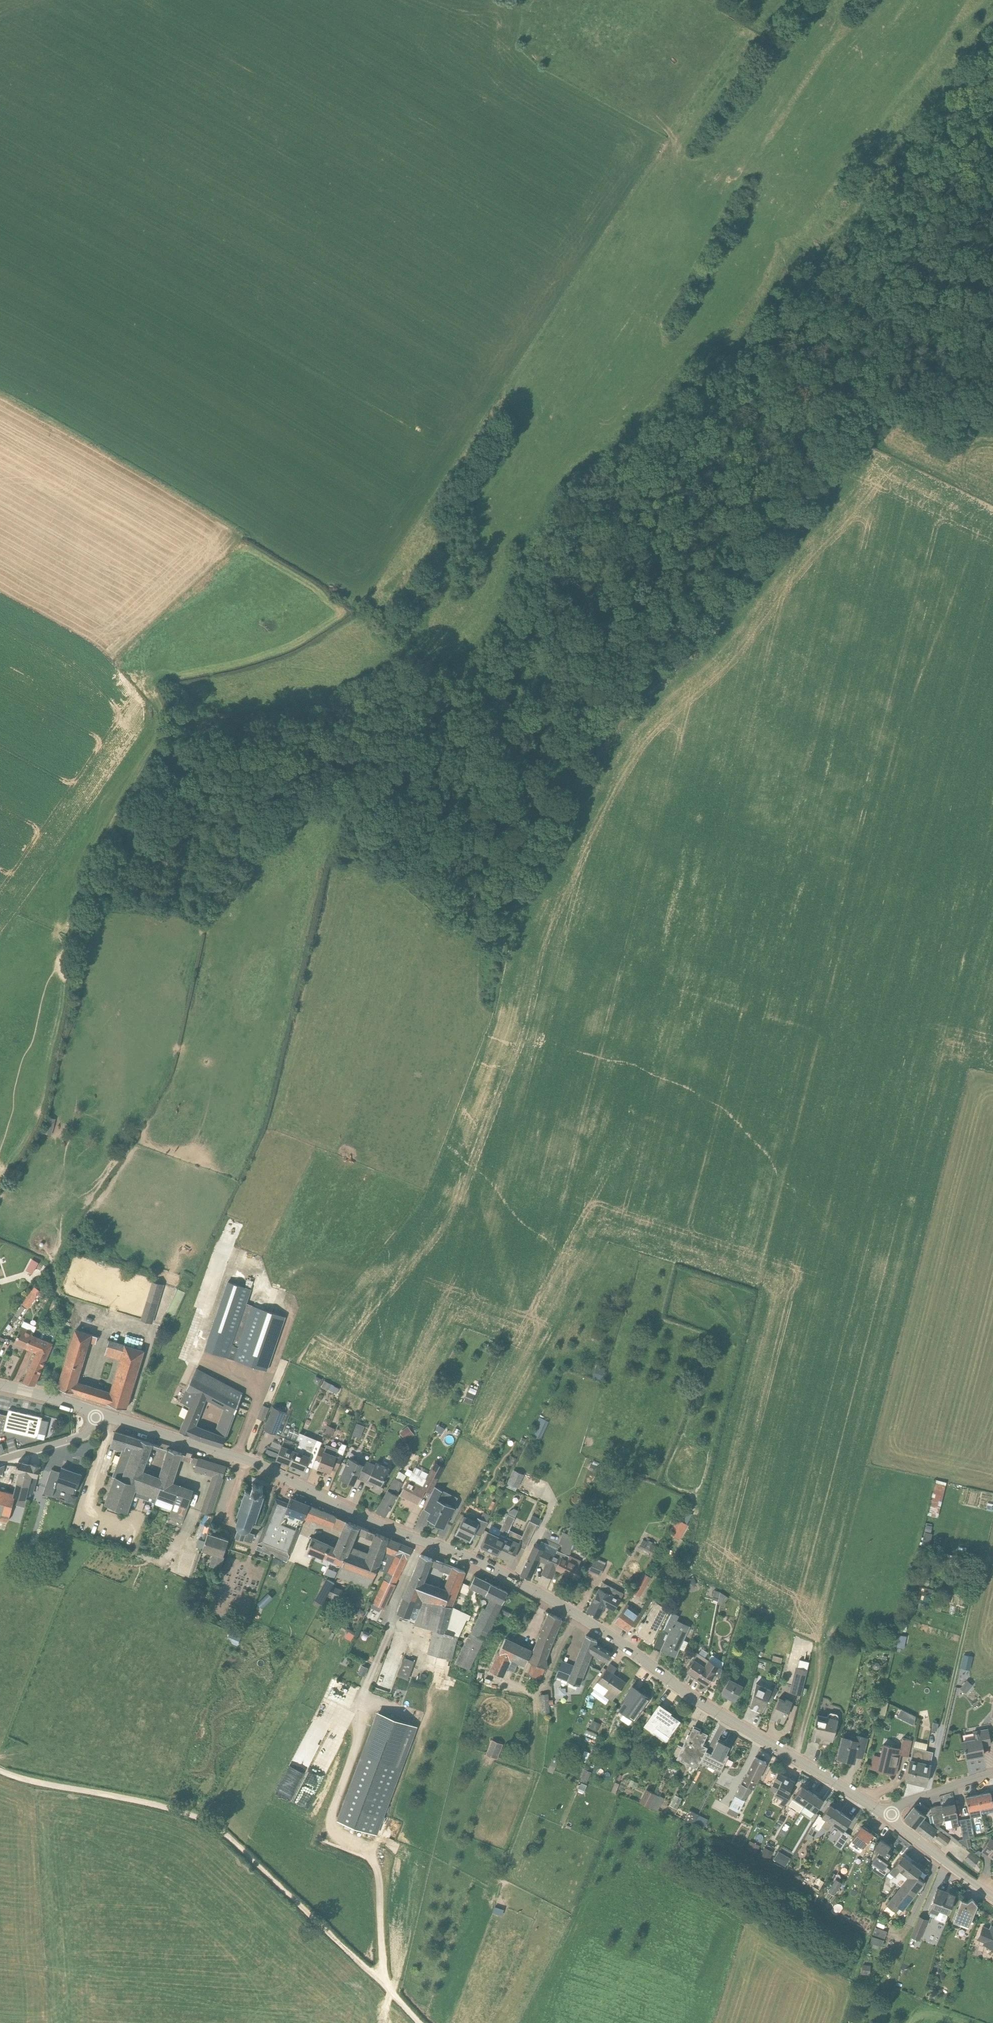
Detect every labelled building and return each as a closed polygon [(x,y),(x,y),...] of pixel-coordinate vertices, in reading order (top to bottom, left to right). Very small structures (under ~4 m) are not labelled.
[(52,1134),(56,1118),(50,1117),(47,1133),(52,1134)] [(29,1265),(36,1268),(39,1262),(32,1259),(29,1265)] [(34,1273),(38,1276),(45,1265),(40,1262),(34,1273)] [(153,1282),(147,1301),(142,1320),(152,1323),(158,1304),(164,1285),(153,1282)] [(205,1349),(247,1364),(266,1371),(285,1317),(246,1304),(252,1289),(228,1282),(205,1349)] [(34,1286),(22,1304),(28,1308),(40,1290),(34,1286)] [(22,1305),(16,1314),(19,1316),(25,1308),(22,1305)] [(14,1342),(27,1348),(32,1336),(36,1326),(24,1321),(14,1342)] [(116,1405),(126,1409),(144,1351),(109,1340),(104,1354),(120,1359),(109,1393),(75,1382),(89,1340),(96,1342),(97,1337),(76,1330),(58,1387),(108,1403),(116,1405)] [(144,1346),(145,1338),(127,1334),(126,1342),(144,1346)] [(23,1383),(34,1386),(46,1359),(45,1359),(51,1345),(32,1336),(27,1348),(37,1352),(23,1383)] [(604,1378),(606,1366),(597,1364),(595,1376),(604,1378)] [(223,1445),(227,1434),(226,1434),(234,1415),(242,1393),(197,1369),(181,1402),(191,1407),(180,1431),(200,1439),(223,1445)] [(326,1380),(322,1386),(329,1390),(332,1384),(326,1380)] [(470,1392),(467,1391),(463,1401),(471,1404),(476,1393),(471,1391),(470,1392)] [(276,1434),(279,1425),(285,1411),(273,1407),(264,1429),(276,1434)] [(3,1435),(4,1430),(29,1436),(37,1438),(38,1435),(38,1434),(46,1435),(49,1421),(41,1420),(42,1417),(27,1414),(27,1416),(20,1414),(20,1412),(9,1410),(7,1415),(0,1414),(0,1434),(3,1435)] [(260,1411),(257,1418),(264,1420),(267,1414),(260,1411)] [(533,1436),(543,1439),(549,1419),(539,1416),(533,1436)] [(324,1436),(330,1439),(334,1428),(328,1425),(324,1436)] [(408,1426),(402,1431),(409,1439),(414,1434),(408,1426)] [(155,1503),(157,1497),(165,1475),(162,1474),(160,1479),(141,1472),(152,1444),(132,1437),(115,1432),(110,1447),(123,1451),(113,1478),(115,1478),(105,1504),(128,1512),(134,1495),(155,1503)] [(299,1433),(296,1439),(299,1440),(290,1464),(304,1470),(310,1457),(309,1457),(313,1445),(304,1441),(306,1436),(299,1433)] [(276,1459),(290,1464),(299,1440),(296,1439),(295,1442),(285,1437),(280,1451),(276,1459)] [(338,1449),(336,1448),(327,1444),(325,1449),(320,1447),(315,1460),(316,1459),(321,1460),(318,1468),(330,1472),(332,1467),(338,1469),(343,1455),(347,1445),(342,1443),(338,1449)] [(276,1459),(280,1451),(268,1445),(264,1454),(276,1459)] [(173,1482),(181,1459),(183,1454),(182,1453),(169,1449),(162,1474),(165,1475),(157,1497),(174,1503),(169,1517),(183,1522),(188,1508),(194,1490),(173,1482)] [(511,1455),(507,1463),(513,1466),(517,1458),(511,1455)] [(214,1476),(223,1478),(227,1467),(209,1462),(209,1461),(208,1461),(198,1458),(194,1470),(214,1476)] [(363,1477),(370,1462),(362,1459),(360,1463),(349,1458),(340,1478),(342,1479),(341,1480),(345,1482),(346,1481),(353,1485),(358,1474),(363,1477)] [(25,1498),(27,1492),(31,1474),(37,1476),(40,1466),(31,1464),(31,1463),(19,1461),(16,1471),(20,1472),(17,1482),(14,1494),(16,1494),(13,1504),(25,1507),(28,1499),(25,1498)] [(384,1479),(389,1468),(376,1462),(374,1464),(370,1462),(363,1477),(368,1479),(368,1480),(375,1483),(373,1490),(380,1493),(386,1480),(384,1479)] [(400,1495),(417,1504),(425,1489),(431,1492),(443,1467),(435,1463),(429,1474),(415,1467),(412,1473),(400,1495)] [(591,1464),(589,1470),(597,1473),(599,1466),(591,1464)] [(43,1493),(52,1496),(56,1486),(75,1493),(82,1474),(79,1473),(79,1474),(65,1469),(62,1467),(60,1472),(51,1469),(43,1493)] [(31,1474),(27,1492),(34,1494),(38,1476),(37,1476),(31,1474)] [(385,1516),(397,1493),(403,1483),(395,1478),(384,1497),(376,1512),(385,1516)] [(937,1517),(945,1482),(935,1480),(927,1515),(937,1517)] [(261,1486),(254,1484),(253,1482),(252,1483),(253,1485),(251,1492),(247,1491),(246,1489),(245,1489),(246,1491),(243,1498),(242,1498),(241,1499),(243,1500),(241,1506),(239,1506),(239,1507),(240,1507),(238,1514),(236,1515),(236,1517),(238,1516),(239,1516),(237,1522),(236,1521),(235,1523),(237,1523),(237,1525),(237,1526),(237,1527),(238,1528),(238,1529),(235,1537),(252,1543),(254,1536),(256,1536),(256,1535),(246,1532),(248,1531),(249,1530),(250,1529),(250,1528),(251,1528),(252,1528),(253,1527),(251,1526),(253,1521),(254,1521),(255,1523),(256,1522),(255,1520),(258,1513),(259,1514),(260,1513),(259,1512),(262,1506),(262,1505),(261,1504),(263,1497),(265,1496),(265,1495),(262,1496),(259,1495),(259,1492),(261,1493),(263,1492),(263,1491),(262,1489),(261,1489),(261,1487),(263,1486),(263,1485),(261,1486)] [(435,1523),(434,1524),(444,1528),(444,1527),(445,1524),(449,1515),(450,1515),(451,1516),(453,1510),(455,1508),(455,1507),(445,1502),(448,1497),(441,1493),(442,1491),(442,1490),(435,1487),(423,1509),(430,1513),(428,1519),(427,1518),(427,1519),(435,1523)] [(5,1532),(13,1505),(13,1504),(16,1494),(14,1494),(4,1491),(0,1490),(0,1531),(5,1532)] [(270,1510),(258,1544),(263,1546),(262,1548),(257,1546),(256,1550),(285,1562),(288,1555),(303,1515),(307,1504),(291,1498),(288,1504),(276,1499),(271,1511),(270,1510)] [(313,1519),(332,1527),(336,1517),(309,1506),(309,1505),(307,1504),(303,1515),(313,1519)] [(671,1519),(669,1522),(674,1524),(669,1533),(679,1539),(687,1524),(692,1514),(684,1509),(678,1519),(677,1518),(675,1520),(671,1519)] [(488,1531),(485,1537),(481,1546),(498,1554),(509,1529),(515,1517),(507,1514),(500,1531),(501,1531),(498,1536),(488,1531)] [(511,1561),(520,1543),(527,1546),(539,1518),(532,1515),(522,1536),(509,1529),(498,1554),(511,1561)] [(464,1516),(455,1534),(470,1541),(474,1533),(481,1536),(487,1522),(478,1517),(476,1521),(464,1516)] [(348,1547),(351,1548),(356,1534),(359,1526),(346,1521),(335,1548),(312,1537),(306,1551),(324,1558),(325,1557),(342,1564),(347,1551),(348,1547)] [(370,1531),(359,1526),(356,1534),(367,1538),(370,1531)] [(575,1537),(572,1548),(578,1550),(583,1532),(577,1530),(575,1537)] [(559,1543),(563,1545),(572,1548),(575,1537),(563,1532),(559,1543)] [(928,1548),(932,1534),(924,1532),(921,1546),(928,1548)] [(205,1541),(202,1550),(213,1554),(209,1565),(219,1568),(224,1555),(223,1555),(228,1539),(208,1533),(205,1541)] [(374,1540),(367,1559),(347,1551),(342,1564),(336,1576),(368,1589),(377,1569),(386,1573),(390,1566),(400,1543),(376,1534),(374,1540)] [(643,1538),(638,1548),(653,1555),(658,1545),(643,1538)] [(202,1550),(205,1541),(199,1539),(196,1548),(202,1550)] [(400,1543),(390,1566),(402,1571),(413,1549),(400,1543)] [(556,1569),(561,1558),(555,1555),(544,1550),(534,1545),(520,1575),(530,1579),(539,1560),(549,1564),(544,1575),(551,1578),(556,1569)] [(555,1555),(561,1558),(567,1561),(569,1555),(572,1548),(563,1545),(560,1552),(557,1551),(555,1555)] [(423,1581),(432,1558),(421,1554),(403,1598),(398,1612),(409,1616),(413,1606),(421,1609),(416,1622),(415,1625),(434,1630),(428,1650),(452,1659),(457,1641),(460,1633),(454,1631),(455,1629),(447,1626),(453,1606),(456,1595),(459,1586),(465,1571),(442,1562),(439,1570),(451,1574),(445,1589),(423,1581)] [(556,1569),(577,1579),(583,1567),(579,1565),(581,1560),(569,1555),(567,1561),(561,1558),(556,1569)] [(600,1576),(604,1566),(605,1565),(592,1559),(588,1570),(600,1576)] [(329,1567),(326,1574),(336,1577),(338,1570),(329,1567)] [(643,1572),(632,1591),(640,1596),(652,1578),(650,1577),(644,1573),(643,1572)] [(484,1606),(478,1619),(471,1632),(469,1631),(454,1660),(469,1667),(507,1592),(475,1576),(470,1586),(491,1596),(486,1607),(484,1606)] [(327,1596),(332,1586),(334,1582),(327,1578),(315,1601),(322,1604),(327,1596)] [(623,1593),(603,1582),(587,1611),(598,1617),(605,1605),(615,1610),(623,1593)] [(341,1601),(342,1601),(346,1590),(332,1586),(327,1596),(332,1597),(329,1605),(339,1608),(341,1601)] [(712,1599),(718,1601),(720,1591),(714,1590),(713,1596),(712,1597),(712,1599)] [(720,1591),(718,1601),(718,1603),(723,1607),(726,1603),(724,1602),(728,1597),(720,1591)] [(385,1609),(389,1601),(376,1595),(370,1608),(380,1612),(381,1608),(385,1609)] [(637,1634),(643,1638),(651,1643),(666,1609),(656,1603),(637,1634)] [(627,1605),(616,1621),(628,1630),(639,1614),(627,1605)] [(906,1612),(913,1614),(915,1607),(908,1605),(906,1612)] [(469,1614),(453,1606),(447,1626),(455,1629),(454,1631),(460,1633),(469,1614)] [(661,1649),(676,1656),(690,1626),(676,1620),(678,1616),(672,1612),(663,1629),(669,1632),(668,1635),(661,1632),(653,1649),(660,1652),(661,1649)] [(535,1648),(548,1652),(562,1619),(549,1613),(545,1622),(535,1648)] [(250,1618),(245,1637),(254,1640),(260,1621),(250,1618)] [(331,1629),(332,1630),(336,1632),(341,1621),(336,1619),(331,1629)] [(607,1662),(612,1654),(595,1644),(597,1640),(586,1636),(574,1666),(562,1661),(556,1676),(579,1686),(592,1654),(607,1662)] [(537,1678),(538,1679),(540,1679),(544,1669),(547,1669),(546,1659),(548,1652),(535,1648),(533,1652),(505,1639),(489,1670),(503,1677),(507,1669),(511,1659),(518,1662),(525,1666),(527,1661),(530,1663),(533,1663),(528,1674),(530,1675),(529,1679),(530,1680),(534,1682),(536,1682),(537,1678)] [(707,1662),(707,1659),(697,1653),(686,1670),(697,1677),(707,1662)] [(970,1671),(973,1657),(964,1655),(960,1669),(970,1671)] [(410,1679),(416,1659),(405,1656),(398,1676),(410,1679)] [(697,1677),(707,1684),(714,1674),(719,1677),(722,1669),(707,1659),(707,1662),(697,1677)] [(796,1667),(789,1692),(800,1695),(808,1662),(799,1659),(797,1667),(796,1667)] [(617,1668),(610,1664),(597,1681),(592,1686),(603,1694),(611,1700),(626,1682),(613,1674),(617,1668)] [(365,1677),(368,1668),(361,1665),(358,1674),(365,1677)] [(728,1678),(721,1693),(735,1700),(743,1686),(728,1678)] [(959,1687),(965,1693),(972,1685),(966,1679),(959,1687)] [(777,1689),(775,1689),(772,1687),(771,1687),(770,1690),(756,1684),(750,1706),(761,1711),(766,1699),(771,1702),(777,1689)] [(635,1721),(649,1699),(632,1687),(624,1699),(627,1700),(619,1710),(635,1721)] [(783,1723),(787,1713),(792,1701),(785,1698),(784,1700),(779,1698),(770,1717),(783,1723)] [(881,1701),(878,1713),(885,1715),(888,1702),(881,1701)] [(667,1711),(659,1705),(646,1725),(653,1730),(656,1726),(669,1734),(679,1721),(666,1712),(667,1711)] [(914,1723),(918,1716),(902,1708),(898,1716),(914,1723)] [(920,1710),(921,1718),(930,1717),(930,1709),(920,1710)] [(375,1710),(340,1820),(382,1833),(417,1723),(375,1710)] [(811,1739),(820,1741),(822,1742),(823,1738),(832,1741),(838,1719),(838,1717),(837,1714),(831,1713),(828,1714),(826,1720),(816,1717),(811,1739)] [(589,1728),(597,1732),(601,1724),(593,1720),(589,1728)] [(694,1729),(688,1740),(687,1739),(680,1754),(689,1758),(686,1765),(696,1770),(705,1752),(700,1750),(707,1735),(699,1731),(699,1732),(694,1729)] [(981,1743),(990,1742),(987,1729),(975,1732),(976,1738),(963,1742),(966,1758),(984,1755),(981,1743)] [(842,1737),(837,1758),(854,1762),(857,1752),(863,1753),(867,1738),(857,1736),(856,1741),(842,1737)] [(874,1756),(871,1766),(878,1768),(877,1770),(895,1774),(899,1754),(907,1756),(911,1740),(903,1738),(900,1749),(883,1745),(880,1757),(874,1756)] [(497,1759),(502,1744),(492,1740),(486,1754),(497,1759)] [(720,1772),(729,1756),(725,1754),(729,1746),(718,1740),(708,1761),(719,1766),(717,1770),(720,1772)] [(986,1754),(992,1752),(992,1743),(984,1746),(986,1754)] [(910,1760),(906,1780),(925,1785),(930,1765),(933,1752),(913,1748),(910,1760)] [(554,1773),(558,1761),(557,1760),(558,1758),(554,1757),(548,1771),(554,1773)] [(766,1762),(755,1757),(746,1776),(745,1776),(744,1778),(756,1783),(766,1762)] [(294,1759),(278,1792),(293,1799),(309,1766),(294,1759)] [(587,1782),(591,1772),(584,1769),(580,1779),(587,1782)] [(774,1780),(774,1781),(780,1784),(784,1776),(777,1772),(777,1773),(778,1773),(774,1780)] [(791,1780),(784,1776),(780,1784),(775,1792),(774,1794),(782,1798),(779,1805),(784,1807),(791,1794),(789,1792),(793,1784),(789,1782),(790,1780),(791,1780)] [(756,1783),(744,1778),(729,1808),(729,1809),(727,1813),(736,1818),(739,1812),(743,1814),(749,1801),(746,1799),(750,1789),(753,1790),(756,1783)] [(794,1797),(793,1797),(789,1805),(799,1812),(805,1805),(813,1793),(802,1786),(794,1797)] [(640,1803),(648,1807),(655,1793),(646,1789),(640,1803)] [(978,1794),(982,1813),(992,1811),(992,1791),(978,1794)] [(823,1800),(817,1796),(813,1793),(805,1805),(815,1812),(823,1800)] [(981,1813),(982,1813),(978,1794),(965,1797),(969,1818),(963,1819),(967,1838),(969,1838),(974,1837),(971,1818),(982,1816),(981,1813)] [(929,1809),(921,1803),(914,1806),(904,1818),(923,1834),(930,1839),(936,1833),(919,1821),(929,1809)] [(968,1846),(967,1838),(963,1819),(958,1820),(954,1803),(942,1805),(930,1807),(933,1822),(936,1826),(941,1826),(945,1819),(950,1818),(952,1827),(960,1825),(963,1839),(958,1840),(968,1848),(968,1846)] [(818,1830),(821,1826),(828,1831),(832,1825),(841,1812),(830,1805),(822,1817),(819,1815),(816,1820),(812,1826),(808,1833),(811,1835),(815,1828),(818,1830)] [(689,1810),(687,1814),(685,1819),(694,1823),(698,1814),(689,1810)] [(842,1832),(843,1831),(851,1819),(841,1812),(832,1825),(842,1832)] [(698,1814),(694,1823),(703,1828),(707,1819),(698,1814)] [(878,1834),(872,1831),(870,1833),(861,1827),(849,1844),(860,1852),(868,1841),(873,1843),(878,1834)] [(843,1831),(842,1832),(834,1844),(841,1849),(849,1835),(843,1831)] [(950,1840),(940,1833),(936,1837),(946,1845),(950,1840)] [(992,1857),(992,1840),(991,1838),(983,1850),(992,1857)] [(871,1861),(882,1869),(888,1862),(885,1860),(890,1854),(887,1851),(890,1846),(880,1840),(875,1847),(880,1850),(871,1861)] [(749,1842),(746,1849),(756,1854),(759,1847),(749,1842)] [(768,1861),(772,1855),(763,1850),(760,1857),(768,1861)] [(774,1859),(778,1862),(783,1854),(778,1852),(774,1859)] [(979,1862),(970,1854),(965,1859),(973,1867),(979,1862)] [(895,1875),(891,1880),(896,1884),(899,1879),(912,1863),(902,1855),(890,1871),(895,1875)] [(899,1879),(916,1892),(924,1882),(917,1876),(922,1871),(912,1863),(899,1879)] [(817,1878),(812,1887),(819,1891),(825,1882),(817,1878)] [(835,1879),(827,1891),(834,1895),(841,1882),(835,1879)] [(886,1904),(888,1905),(895,1911),(899,1906),(903,1909),(916,1892),(899,1879),(896,1884),(900,1887),(890,1899),(886,1904)] [(955,1895),(948,1892),(944,1894),(936,1891),(929,1911),(931,1911),(936,1913),(935,1918),(935,1919),(945,1923),(949,1913),(948,1913),(955,1895)] [(967,1902),(965,1901),(961,1900),(953,1922),(954,1923),(953,1924),(968,1929),(977,1905),(972,1898),(967,1902)] [(919,1916),(914,1930),(921,1933),(927,1920),(919,1916)] [(876,1926),(874,1934),(886,1937),(888,1930),(876,1926)] [(991,1930),(983,1926),(979,1938),(987,1941),(985,1944),(992,1948),(992,1926),(991,1930)] [(874,1934),(870,1945),(882,1949),(885,1938),(874,1934)] [(869,1975),(870,1965),(863,1965),(862,1974),(869,1975)]
